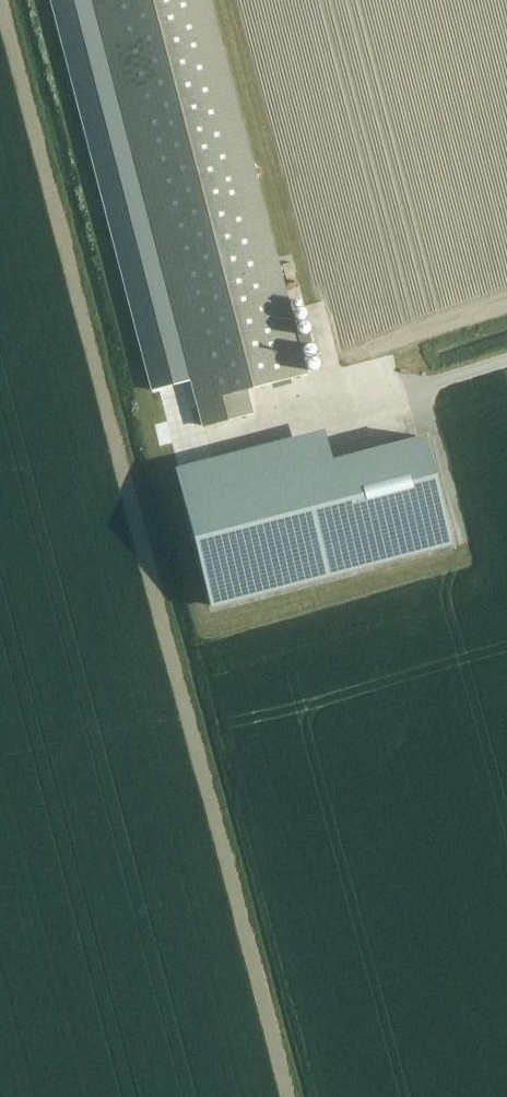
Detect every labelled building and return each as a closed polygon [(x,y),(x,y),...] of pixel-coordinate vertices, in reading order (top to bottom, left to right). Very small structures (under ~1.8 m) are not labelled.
[(253,413),(246,390),(307,374),(211,0),(91,0),(202,427),(253,413)] [(451,544),(423,435),(331,459),(187,496),(215,605),(451,544)]
